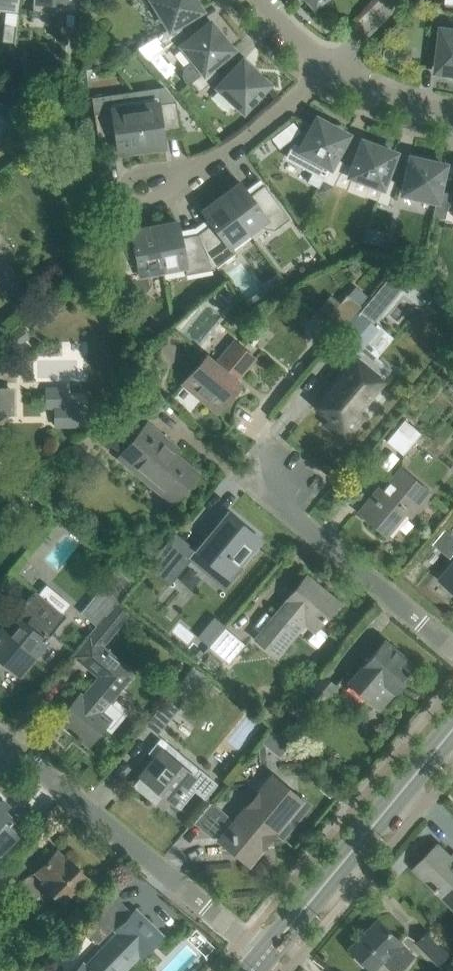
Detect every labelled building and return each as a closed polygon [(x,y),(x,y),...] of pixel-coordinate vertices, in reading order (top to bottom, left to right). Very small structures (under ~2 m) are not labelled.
[(18,13),(20,0),(0,0),(0,10),(18,13)] [(77,0),(33,0),(32,11),(77,12),(77,0)] [(170,28),(178,22),(178,23),(201,9),(195,0),(153,0),(170,28)] [(185,33),(178,23),(178,22),(170,28),(156,36),(162,46),(185,33)] [(4,25),(2,42),(15,44),(17,27),(4,25)] [(187,85),(191,81),(204,71),(211,65),(212,65),(232,49),(219,33),(216,35),(207,25),(182,45),(195,61),(186,68),(185,69),(184,71),(183,73),(183,74),(183,76),(183,77),(183,79),(184,80),(184,82),(185,83),(187,85)] [(452,75),(452,30),(443,29),(441,46),(443,46),(442,54),(440,54),(438,70),(445,71),(445,74),(452,75)] [(240,63),(218,86),(243,110),(268,83),(253,69),(250,72),(240,63)] [(219,74),(212,65),(211,65),(204,71),(191,81),(199,91),(219,74)] [(180,127),(176,101),(164,86),(155,88),(157,102),(135,105),(141,149),(164,146),(162,130),(180,127)] [(0,89),(0,101),(20,107),(24,95),(0,88),(0,89)] [(135,105),(112,108),(110,94),(92,97),(98,139),(116,137),(118,152),(141,149),(135,105)] [(320,184),(322,180),(334,157),(335,157),(347,134),(329,124),(327,128),(315,121),(301,148),(294,144),(287,157),(313,171),(309,178),(320,184)] [(350,174),(382,186),(385,177),(386,177),(395,153),(376,146),(374,149),(361,144),(350,174)] [(334,157),(322,180),(333,185),(345,162),(335,157),(334,157)] [(403,192),(436,199),(438,190),(439,190),(444,164),(424,160),(424,164),(410,161),(403,192)] [(397,181),(386,177),(385,177),(382,186),(376,201),(388,205),(397,181)] [(240,182),(221,196),(248,232),(258,225),(261,230),(274,232),(290,220),(264,184),(249,195),(240,182)] [(450,192),(439,190),(438,190),(436,199),(433,215),(445,218),(450,192)] [(248,232),(221,196),(202,210),(212,223),(198,233),(214,271),(236,255),(229,246),(248,232)] [(214,271),(198,233),(180,237),(177,221),(154,226),(163,269),(186,265),(188,276),(214,271)] [(163,269),(154,226),(131,230),(134,245),(116,249),(122,275),(131,295),(147,292),(151,286),(148,272),(163,269)] [(261,289),(247,299),(252,306),(257,305),(267,297),(261,289)] [(338,332),(356,311),(360,306),(348,295),(341,304),(331,296),(316,314),(338,332)] [(381,332),(356,311),(338,332),(364,353),(381,332)] [(236,379),(254,358),(234,341),(216,362),(206,354),(188,377),(222,406),(241,383),(236,379)] [(328,423),(344,437),(361,417),(355,412),(380,381),(356,361),(318,406),(332,417),(328,423)] [(24,381),(22,422),(83,425),(85,392),(65,392),(66,383),(24,381)] [(0,385),(0,413),(14,413),(13,384),(0,385)] [(405,421),(388,442),(404,456),(422,435),(405,421)] [(169,440),(148,422),(122,454),(164,489),(168,484),(180,494),(197,473),(164,445),(169,440)] [(404,510),(410,515),(429,492),(401,469),(375,498),(373,496),(360,512),(385,533),(404,510)] [(239,564),(260,539),(229,513),(198,551),(220,569),(230,557),(239,564)] [(168,539),(152,558),(174,576),(189,557),(168,539)] [(441,579),(452,589),(452,564),(441,579)] [(318,626),(337,602),(307,577),(256,638),(274,653),(305,615),(318,626)] [(0,630),(0,657),(18,672),(25,664),(26,665),(47,641),(46,640),(65,616),(62,613),(71,602),(46,582),(37,593),(35,591),(15,615),(14,614),(0,630)] [(102,586),(80,612),(96,624),(117,598),(102,586)] [(80,693),(57,720),(76,736),(75,737),(79,740),(80,738),(88,745),(106,724),(111,728),(123,712),(110,701),(135,671),(102,643),(127,614),(116,605),(74,655),(99,675),(82,695),(80,693)] [(226,627),(209,647),(230,663),(246,643),(226,627)] [(383,640),(349,682),(380,707),(407,675),(408,676),(411,673),(409,671),(414,666),(383,640)] [(144,724),(155,733),(203,675),(192,666),(144,724)] [(324,673),(300,702),(315,714),(339,684),(324,673)] [(229,738),(240,747),(258,726),(247,717),(229,738)] [(217,783),(161,737),(149,752),(156,758),(133,785),(154,802),(161,793),(180,808),(194,790),(205,798),(217,783)] [(326,780),(319,789),(328,797),(335,787),(326,780)] [(299,798),(286,788),(259,791),(260,806),(246,807),(247,821),(232,822),(234,850),(262,848),(261,833),(276,832),(282,836),(280,838),(281,839),(286,833),(285,833),(309,804),(300,797),(299,798)] [(439,844),(414,868),(452,907),(452,858),(439,844)] [(65,860),(56,851),(37,871),(46,880),(43,883),(63,902),(86,877),(67,859),(65,860)] [(0,867),(0,901),(1,902),(20,882),(2,865),(0,867)] [(98,909),(90,918),(106,934),(115,925),(98,909)] [(136,911),(117,930),(119,932),(86,967),(83,965),(77,970),(113,970),(135,948),(141,954),(160,935),(136,911)] [(377,919),(349,947),(371,970),(380,962),(389,970),(395,970),(412,954),(400,941),(377,919)] [(427,928),(413,942),(434,964),(449,949),(427,928)]
